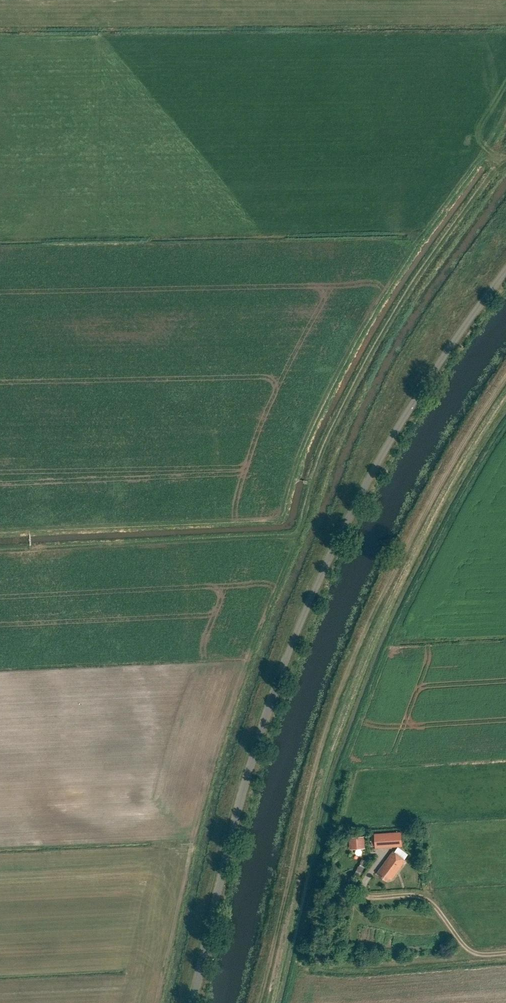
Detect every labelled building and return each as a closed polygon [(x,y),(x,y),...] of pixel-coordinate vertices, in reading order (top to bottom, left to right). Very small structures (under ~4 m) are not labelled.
[(389,845),(402,844),(401,832),(388,833),(389,845)] [(365,849),(364,837),(349,838),(350,850),(365,849)] [(394,852),(377,873),(388,881),(390,878),(392,880),(406,860),(394,852)]
